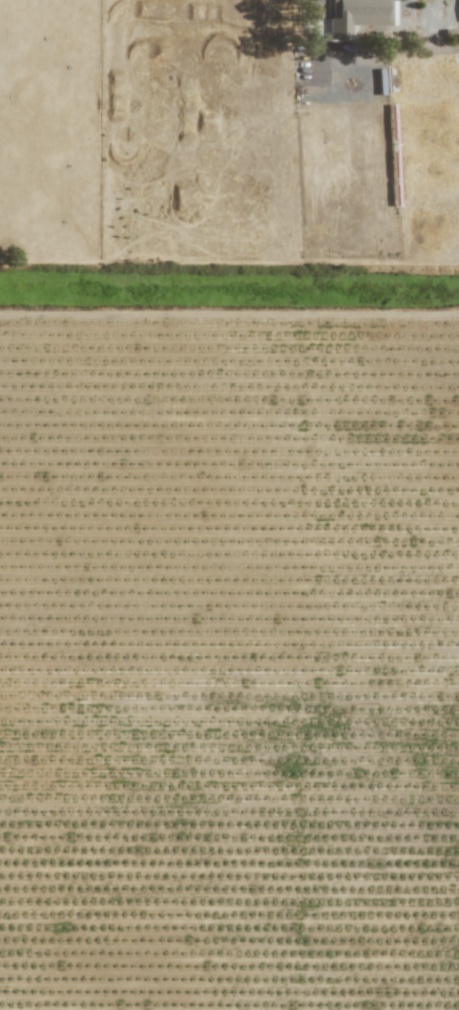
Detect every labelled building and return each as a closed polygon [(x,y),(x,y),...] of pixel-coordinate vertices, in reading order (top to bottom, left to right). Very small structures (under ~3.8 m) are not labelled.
[(329,39),(350,39),(350,25),(390,25),(390,0),(329,0),(329,39)]
